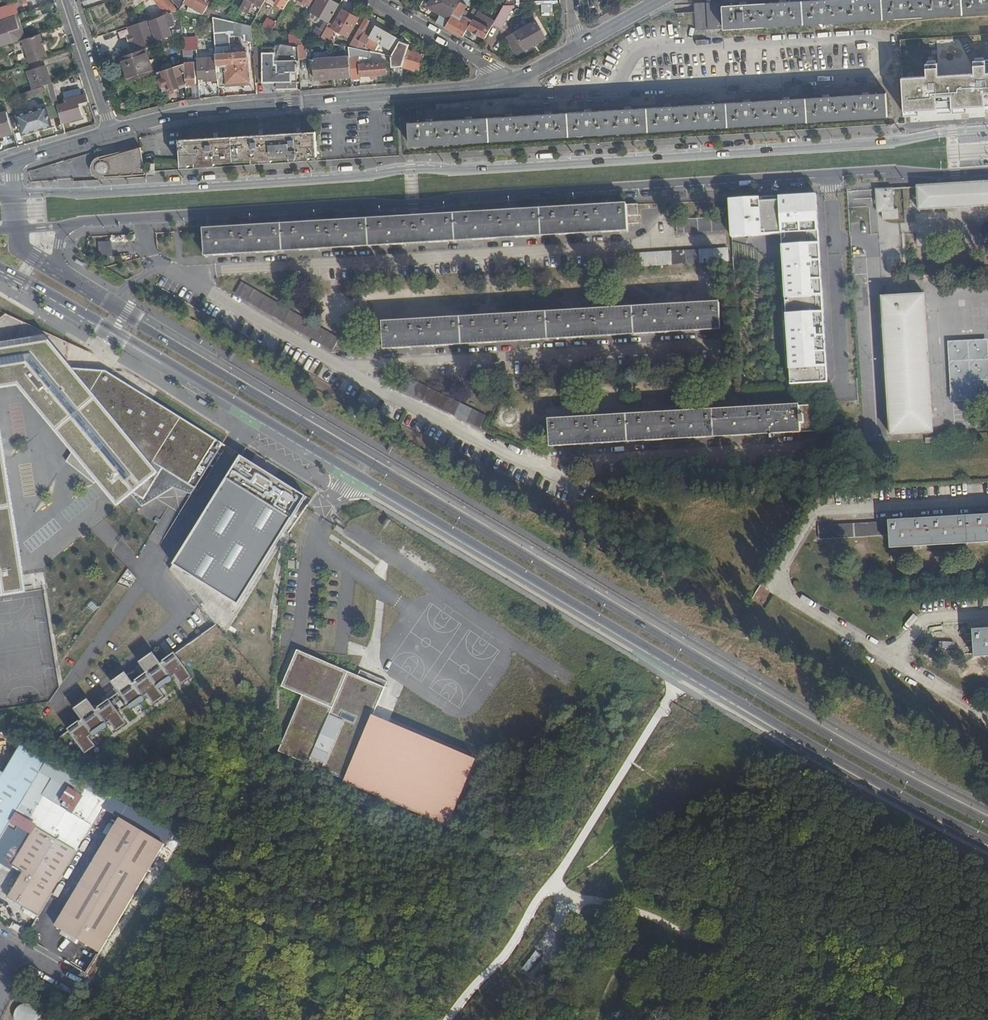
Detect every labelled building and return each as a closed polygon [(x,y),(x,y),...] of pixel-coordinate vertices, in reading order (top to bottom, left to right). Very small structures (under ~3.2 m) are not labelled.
[(157,14),(158,19),(178,12),(169,0),(151,0),(160,12),(157,14)] [(179,12),(179,11),(185,0),(170,0),(179,12)] [(180,11),(201,16),(206,7),(199,2),(195,0),(186,0),(180,11)] [(240,10),(256,17),(257,16),(259,12),(265,0),(245,0),(240,10)] [(275,6),(283,10),(288,0),(278,0),(275,6)] [(296,6),(302,10),(305,6),(309,8),(314,0),(299,0),(296,6)] [(327,0),(318,0),(311,14),(320,19),(329,24),(338,8),(339,6),(327,0)] [(441,14),(436,23),(445,28),(460,2),(460,1),(458,0),(434,0),(430,7),(441,14)] [(510,6),(507,0),(495,21),(493,25),(499,29),(513,6),(510,6)] [(696,27),(701,27),(701,30),(725,28),(987,12),(987,0),(817,0),(787,2),(783,2),(744,5),(740,5),(723,6),(723,2),(695,4),(696,27)] [(466,6),(460,2),(445,28),(462,38),(468,29),(472,21),(469,20),(465,17),(462,21),(459,19),(466,6)] [(554,14),(554,4),(543,4),(543,15),(554,14)] [(0,11),(0,23),(19,16),(17,9),(13,7),(0,11)] [(342,10),(338,8),(329,24),(328,26),(332,29),(342,10)] [(358,19),(342,10),(332,29),(328,26),(319,42),(338,46),(339,42),(329,39),(334,30),(348,37),(358,19)] [(169,20),(170,23),(180,20),(179,12),(178,12),(158,19),(157,19),(157,20),(150,22),(156,42),(170,37),(166,22),(169,20)] [(311,14),(308,18),(317,23),(320,19),(311,14)] [(257,16),(256,17),(250,27),(271,32),(275,25),(264,19),(257,16)] [(472,21),(468,29),(485,39),(493,25),(495,21),(486,16),(481,23),(473,19),(472,21)] [(214,19),(212,18),(215,60),(217,82),(217,86),(226,84),(226,88),(240,87),(239,83),(248,83),(246,56),(229,57),(226,22),(214,19)] [(369,22),(364,19),(353,39),(365,46),(368,42),(373,45),(375,42),(394,52),(398,43),(399,43),(374,29),(370,36),(363,32),(369,22)] [(546,41),(537,24),(507,39),(516,56),(546,41)] [(4,47),(3,46),(12,43),(6,26),(0,28),(0,34),(0,35),(0,49),(4,47)] [(110,34),(98,38),(100,44),(111,41),(110,34)] [(40,35),(22,41),(30,65),(48,59),(40,35)] [(307,60),(309,81),(350,78),(349,58),(332,59),(332,53),(314,54),(313,52),(305,44),(304,39),(297,37),(298,47),(299,60),(305,59),(305,57),(313,56),(314,59),(307,60)] [(365,46),(353,39),(348,48),(358,50),(381,56),(382,49),(365,46)] [(391,58),(392,69),(402,68),(407,52),(398,43),(394,52),(391,58)] [(276,53),(259,54),(262,85),(296,83),(294,63),(299,62),(299,60),(298,47),(281,45),(276,53)] [(348,48),(349,58),(350,78),(350,79),(360,79),(360,76),(386,74),(385,63),(359,64),(358,50),(348,48)] [(144,50),(120,58),(128,83),(151,76),(144,50)] [(259,51),(252,51),(255,86),(262,85),(259,54),(259,51)] [(417,72),(422,56),(407,52),(402,68),(417,72)] [(215,60),(195,61),(197,78),(202,78),(203,83),(217,82),(215,60)] [(183,65),(185,86),(195,85),(193,64),(183,65)] [(183,65),(161,73),(167,92),(185,86),(183,65)] [(44,68),(26,73),(32,91),(47,85),(50,84),(44,68)] [(161,73),(156,74),(163,94),(167,92),(161,73)] [(0,77),(0,88),(1,92),(9,89),(5,75),(0,77)] [(50,84),(47,85),(53,107),(57,106),(58,106),(53,84),(50,84)] [(0,92),(0,95),(2,101),(15,96),(13,88),(9,89),(1,92),(0,92)] [(58,106),(57,106),(61,124),(81,118),(78,106),(88,103),(86,96),(82,97),(80,91),(63,95),(65,105),(58,106)] [(887,117),(886,94),(869,95),(864,95),(826,98),(822,98),(791,100),(788,100),(748,103),(745,103),(710,105),(706,105),(667,107),(664,108),(631,110),(626,110),(588,112),(584,113),(551,115),(547,115),(506,117),(505,117),(472,119),(466,120),(431,122),(425,122),(409,123),(411,146),(887,117)] [(14,115),(20,136),(51,127),(45,106),(14,115)] [(116,109),(117,114),(120,115),(124,117),(125,117),(129,116),(127,106),(116,109)] [(0,135),(11,132),(7,117),(6,114),(0,116),(0,136),(0,135)] [(180,140),(181,167),(189,167),(189,164),(196,163),(196,166),(215,165),(215,162),(252,160),(253,163),(271,162),(271,159),(290,158),(290,161),(309,160),(309,157),(317,156),(315,132),(180,140)] [(102,177),(145,174),(140,147),(99,159),(94,162),(92,166),(93,171),(96,175),(102,177)] [(146,164),(147,174),(155,174),(154,164),(146,164)] [(918,210),(987,206),(987,183),(917,187),(918,210)] [(883,212),(883,220),(899,219),(898,211),(894,211),(893,189),(877,191),(878,212),(883,212)] [(761,195),(728,196),(728,200),(730,239),(763,237),(781,236),(789,383),(827,381),(816,192),(778,194),(761,195)] [(629,231),(628,224),(638,224),(637,205),(627,205),(204,231),(206,256),(629,231)] [(678,234),(727,231),(727,217),(677,220),(678,234)] [(99,257),(113,257),(113,243),(99,243),(99,257)] [(728,261),(728,248),(636,254),(637,267),(728,261)] [(242,283),(235,294),(333,350),(339,338),(242,283)] [(933,432),(925,296),(883,298),(891,434),(933,432)] [(383,324),(385,349),(721,329),(720,303),(383,324)] [(134,493),(144,500),(166,466),(191,481),(217,440),(107,371),(67,366),(46,336),(0,343),(0,389),(18,386),(72,453),(66,462),(95,485),(97,483),(116,507),(120,504),(131,495),(134,493)] [(946,341),(948,402),(987,401),(987,395),(986,340),(946,341)] [(295,361),(299,350),(293,348),(289,359),(295,361)] [(410,379),(405,391),(481,428),(486,416),(410,379)] [(551,447),(802,432),(823,431),(821,405),(800,406),(549,421),(551,447)] [(26,593),(0,427),(0,597),(26,593)] [(243,456),(174,565),(240,606),(304,503),(308,496),(275,476),(251,461),(243,456)] [(262,468),(273,473),(276,468),(265,463),(262,468)] [(134,493),(131,495),(142,509),(174,490),(191,496),(197,485),(191,481),(166,466),(144,500),(134,493)] [(541,478),(537,488),(549,493),(553,482),(541,478)] [(890,536),(890,548),(987,543),(987,516),(953,519),(910,521),(889,522),(890,536)] [(820,540),(890,536),(889,522),(889,521),(819,526),(820,540)] [(755,600),(767,606),(774,594),(763,588),(755,600)] [(208,618),(217,617),(215,605),(207,607),(208,618)] [(973,631),(975,657),(987,656),(987,630),(973,631)] [(475,762),(373,717),(388,683),(360,671),(358,675),(298,650),(282,687),(303,696),(278,752),(448,825),(475,762)] [(112,683),(130,707),(139,701),(141,704),(146,700),(145,699),(148,697),(154,705),(165,697),(158,687),(166,681),(168,684),(173,681),(172,679),(175,677),(182,686),(193,678),(175,653),(161,664),(153,653),(140,663),(147,673),(133,683),(126,673),(112,683)] [(82,720),(68,730),(85,754),(96,747),(90,738),(102,729),(103,731),(108,727),(107,726),(110,723),(117,732),(127,724),(110,700),(96,710),(88,700),(75,710),(82,720)] [(15,816),(31,789),(0,771),(0,841),(15,816)] [(27,824),(43,796),(31,789),(15,816),(27,824)] [(92,826),(43,796),(27,824),(26,824),(35,829),(14,866),(25,873),(9,898),(39,916),(72,861),(92,826)] [(163,843),(120,818),(56,925),(100,951),(163,843)] [(59,989),(48,983),(45,988),(56,994),(59,989)] [(32,1006),(30,1005),(27,1004),(25,1004),(24,1005),(21,1006),(18,1007),(16,1010),(15,1013),(15,1016),(15,1018),(15,1019),(37,1019),(38,1018),(38,1015),(38,1013),(37,1010),(35,1008),(32,1006)]
